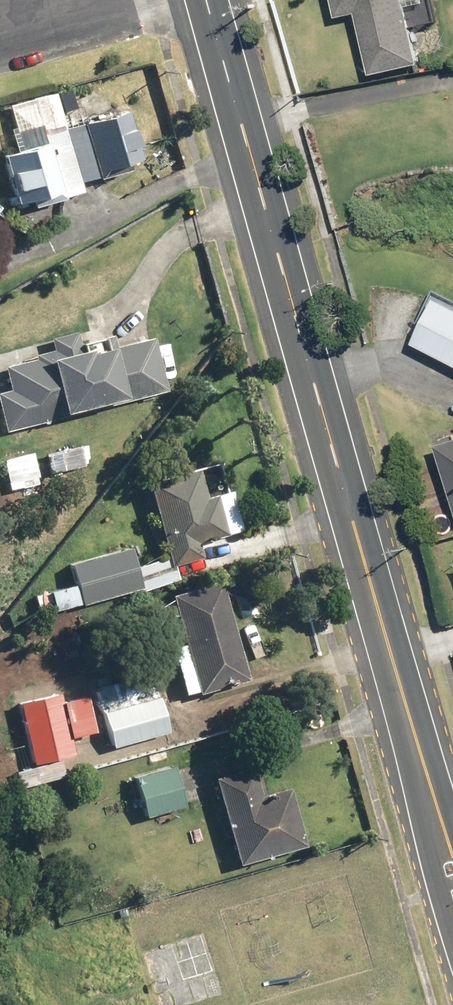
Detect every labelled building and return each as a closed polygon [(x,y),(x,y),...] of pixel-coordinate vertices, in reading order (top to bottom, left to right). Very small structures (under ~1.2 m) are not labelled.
[(333,13),(350,13),(362,64),(416,57),(403,0),(330,0),(333,13)] [(0,157),(0,159),(5,176),(2,177),(7,193),(9,192),(13,206),(26,202),(28,209),(79,195),(77,188),(76,185),(125,171),(124,165),(137,162),(123,113),(82,125),(77,108),(71,110),(67,93),(53,98),(52,94),(29,101),(42,145),(0,157)] [(434,301),(410,346),(452,368),(452,311),(434,301)] [(0,351),(0,423),(162,388),(153,317),(0,351)] [(452,442),(450,436),(432,441),(452,511),(452,442)] [(78,448),(44,455),(49,475),(83,467),(78,448)] [(29,454),(0,462),(0,487),(36,479),(29,454)] [(77,608),(135,591),(136,594),(175,582),(171,570),(199,562),(194,544),(223,535),(211,496),(201,499),(192,470),(142,485),(164,559),(131,568),(126,549),(65,567),(70,586),(44,594),(50,614),(76,607),(77,608)] [(216,582),(164,597),(179,646),(166,649),(180,696),(192,693),(193,696),(245,681),(216,582)] [(148,675),(92,689),(108,750),(164,735),(148,675)] [(56,694),(13,704),(28,766),(71,756),(67,740),(90,734),(82,698),(59,704),(56,694)] [(170,768),(129,779),(140,820),(181,808),(170,768)] [(247,769),(208,780),(232,867),(301,848),(284,789),(255,797),(247,769)]
